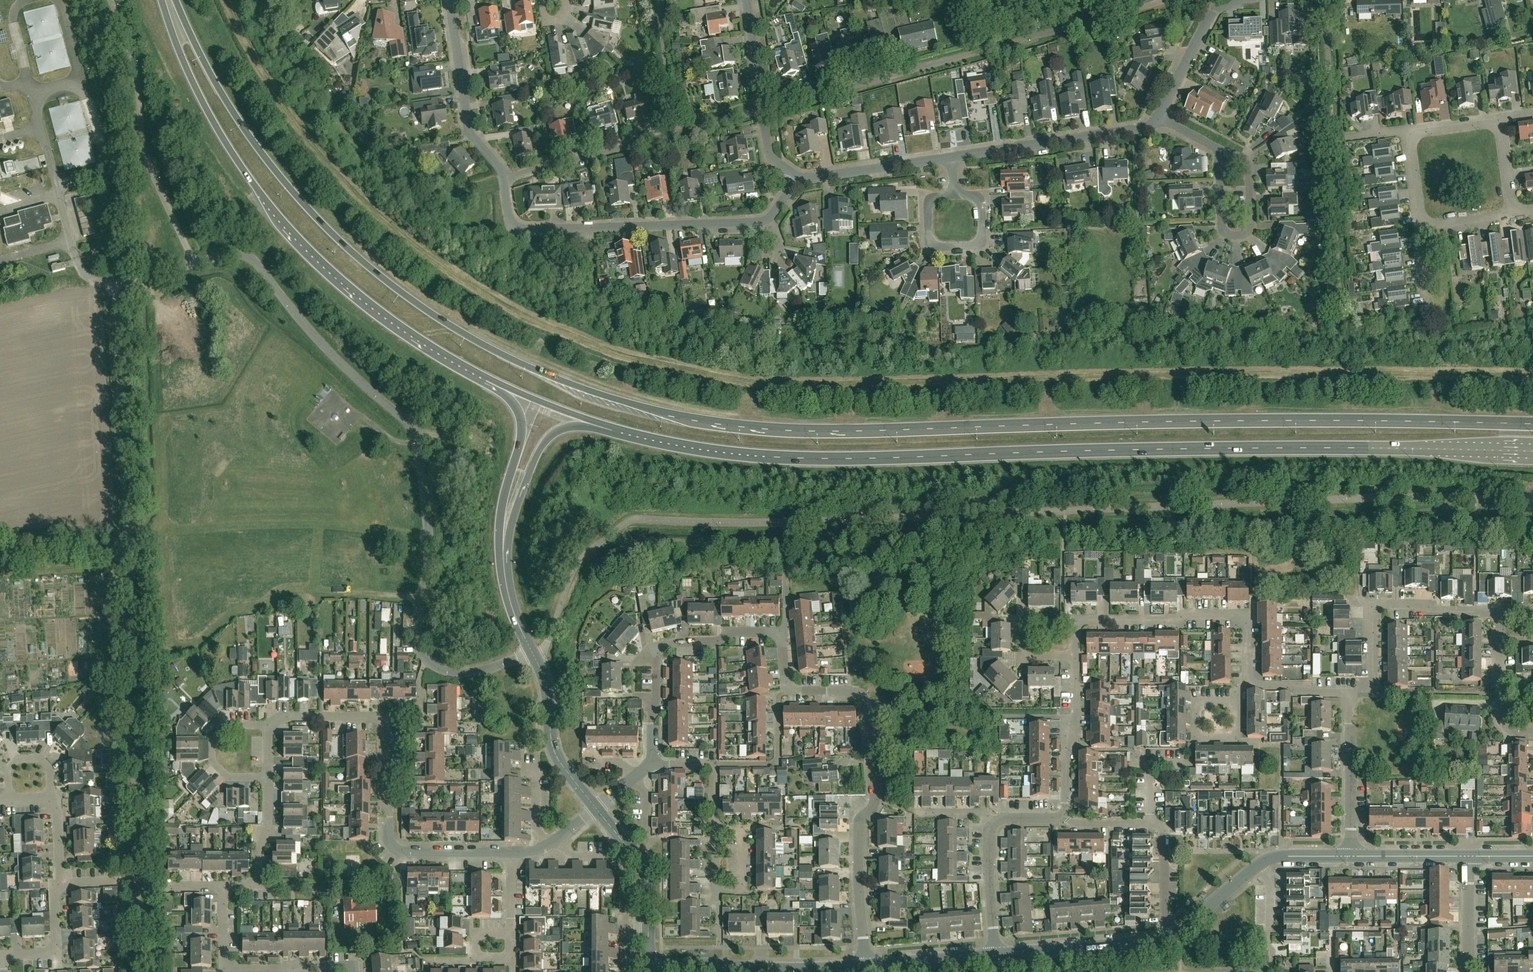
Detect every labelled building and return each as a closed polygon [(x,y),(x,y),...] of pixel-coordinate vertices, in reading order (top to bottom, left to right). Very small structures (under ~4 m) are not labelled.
[(317,4),(316,6),(315,8),(316,10),(316,12),(317,14),(319,15),(327,14),(329,12),(339,10),(337,0),(315,0),(316,4),(317,4)] [(612,21),(613,15),(612,8),(611,0),(581,0),(582,7),(592,5),(593,11),(600,10),(600,12),(599,18),(612,21)] [(1379,0),(1357,0),(1358,15),(1385,14),(1386,16),(1400,15),(1399,1),(1379,2),(1379,0)] [(1487,9),(1482,10),(1487,30),(1499,27),(1491,0),(1484,0),(1487,9)] [(505,21),(503,21),(505,35),(525,32),(524,25),(531,24),(529,4),(514,6),(516,14),(504,16),(505,21)] [(23,13),(39,73),(69,65),(53,5),(23,13)] [(720,27),(729,26),(727,13),(722,14),(721,7),(691,11),(692,24),(708,22),(710,35),(721,34),(720,27)] [(486,31),(498,30),(495,9),(479,12),(481,28),(475,29),(476,42),(488,41),(486,31)] [(1294,38),(1294,45),(1307,44),(1306,25),(1297,25),(1296,13),(1280,13),(1281,23),(1271,23),(1272,46),(1285,45),(1284,34),(1287,34),(1288,38),(1294,38)] [(433,44),(433,41),(432,32),(427,33),(426,27),(417,28),(415,14),(407,15),(413,55),(421,54),(421,57),(430,56),(430,54),(435,53),(434,44),(433,44)] [(602,48),(611,55),(614,52),(612,48),(607,44),(612,21),(599,18),(583,15),(581,23),(592,25),(591,30),(597,32),(596,35),(593,40),(602,48)] [(346,22),(340,16),(321,35),(313,44),(323,53),(330,49),(336,58),(348,50),(350,53),(355,49),(361,23),(358,19),(352,23),(350,20),(346,22)] [(385,46),(385,43),(389,42),(392,58),(404,56),(401,31),(393,32),(392,18),(388,18),(388,16),(382,16),(378,16),(372,44),(373,45),(383,47),(385,46)] [(883,32),(880,19),(867,23),(869,31),(862,33),(868,53),(881,49),(877,34),(883,32)] [(1262,20),(1260,20),(1239,21),(1239,31),(1229,31),(1229,41),(1263,40),(1262,20)] [(905,52),(938,45),(932,21),(900,29),(905,52)] [(1133,49),(1134,60),(1149,58),(1148,51),(1153,50),(1153,51),(1162,49),(1161,39),(1167,38),(1165,25),(1145,28),(1146,36),(1140,37),(1142,47),(1133,49)] [(858,41),(854,28),(840,31),(843,39),(836,41),(841,60),(855,56),(851,42),(858,41)] [(602,48),(593,40),(589,44),(585,46),(583,40),(577,42),(573,32),(566,35),(569,44),(570,44),(576,63),(596,56),(602,48)] [(785,46),(786,48),(776,50),(775,53),(776,59),(779,69),(781,70),(784,69),(786,75),(787,75),(790,76),(792,76),(794,76),(796,75),(797,72),(799,71),(798,67),(807,65),(798,33),(793,35),(795,41),(792,42),(791,44),(785,46)] [(825,49),(831,48),(828,34),(815,37),(817,46),(810,48),(816,67),(829,63),(825,49)] [(570,44),(569,44),(563,46),(557,47),(556,36),(548,37),(553,70),(578,66),(576,63),(570,44)] [(712,67),(735,64),(732,48),(723,49),(721,39),(705,41),(706,52),(705,52),(703,53),(704,60),(710,59),(712,67),(711,67),(712,67)] [(1224,69),(1229,73),(1236,60),(1228,56),(1225,62),(1213,56),(1203,74),(1217,82),(1217,81),(1221,83),(1223,83),(1225,79),(1225,76),(1221,74),(1224,69)] [(1152,57),(1149,58),(1134,60),(1135,65),(1124,84),(1138,92),(1145,79),(1146,80),(1150,73),(1146,71),(1149,65),(1154,64),(1152,57)] [(1443,58),(1435,59),(1436,67),(1444,66),(1443,58)] [(497,88),(515,86),(513,75),(514,75),(512,63),(500,65),(501,72),(496,73),(496,72),(487,74),(489,89),(497,87),(497,88)] [(421,91),(441,88),(438,72),(434,73),(433,66),(412,69),(414,83),(412,83),(413,94),(421,92),(421,91)] [(726,77),(725,70),(712,72),(713,81),(714,80),(716,93),(714,96),(715,101),(718,103),(723,102),(725,99),(737,97),(735,83),(737,83),(736,75),(726,77)] [(1496,84),(1496,87),(1489,88),(1491,102),(1498,101),(1498,103),(1511,101),(1510,95),(1517,94),(1514,73),(1501,75),(1502,83),(1496,84)] [(974,103),(988,101),(986,86),(990,85),(991,94),(995,93),(993,76),(987,76),(987,75),(977,76),(977,74),(967,75),(968,83),(971,83),(974,103)] [(1062,99),(1064,112),(1065,119),(1079,117),(1077,108),(1085,107),(1079,74),(1072,75),(1074,86),(1067,88),(1069,98),(1062,99)] [(1117,97),(1114,77),(1103,79),(1104,85),(1091,87),(1095,112),(1112,109),(1110,98),(1117,97)] [(1473,93),(1482,92),(1480,78),(1465,80),(1461,86),(1457,86),(1459,108),(1474,106),(1472,95),(1473,93)] [(1021,115),(1028,114),(1024,82),(1012,83),(1015,104),(1005,105),(1008,127),(1023,125),(1021,115)] [(1422,94),(1424,112),(1439,110),(1438,102),(1445,101),(1442,82),(1429,84),(1431,93),(1422,94)] [(1033,101),(1034,112),(1036,123),(1050,121),(1048,106),(1055,105),(1052,83),(1041,85),(1043,100),(1033,101)] [(1185,108),(1194,112),(1206,118),(1211,107),(1219,111),(1224,101),(1202,89),(1199,96),(1193,93),(1185,108)] [(1315,99),(1309,91),(1300,98),(1306,106),(1315,99)] [(623,105),(625,112),(627,120),(639,116),(640,120),(647,118),(644,106),(650,104),(646,92),(633,95),(634,99),(635,102),(623,105)] [(1360,121),(1372,119),(1371,109),(1373,106),(1378,106),(1376,92),(1365,93),(1361,98),(1357,99),(1357,105),(1351,106),(1352,118),(1359,117),(1360,121)] [(1383,97),(1385,109),(1385,110),(1388,110),(1389,117),(1402,115),(1402,111),(1407,110),(1406,107),(1412,106),(1410,92),(1386,95),(1384,97),(1383,97)] [(517,102),(516,95),(500,97),(501,104),(492,106),(493,113),(495,113),(497,127),(513,125),(510,103),(517,102)] [(968,113),(965,95),(958,96),(958,101),(943,104),(946,125),(962,122),(961,114),(968,113)] [(1287,119),(1286,118),(1278,114),(1283,103),(1266,95),(1260,107),(1257,105),(1254,112),(1243,132),(1254,138),(1256,133),(1259,135),(1264,126),(1261,124),(1264,119),(1271,123),(1270,126),(1273,131),(1273,132),(1274,132),(1278,128),(1287,119)] [(48,110),(63,163),(65,170),(96,162),(79,101),(68,105),(66,98),(58,100),(60,107),(48,110)] [(10,100),(0,103),(0,118),(1,121),(14,117),(10,100)] [(412,104),(413,112),(414,113),(420,113),(422,123),(428,123),(428,129),(436,128),(436,127),(440,126),(439,121),(445,120),(443,106),(432,108),(431,101),(412,104)] [(921,112),(919,112),(910,113),(913,135),(929,133),(927,118),(933,117),(931,101),(920,102),(921,112)] [(587,115),(591,130),(604,126),(604,129),(611,128),(608,116),(614,114),(611,102),(597,105),(598,106),(588,108),(586,111),(587,115)] [(895,126),(903,125),(900,109),(888,111),(889,124),(875,126),(876,138),(882,137),(883,145),(898,143),(895,126)] [(860,132),(867,131),(865,115),(852,117),(852,120),(846,121),(847,130),(839,131),(840,143),(846,142),(847,151),(862,148),(860,132)] [(568,136),(575,134),(574,131),(575,131),(572,118),(557,121),(556,123),(557,125),(550,126),(554,146),(570,142),(568,136)] [(817,136),(827,135),(825,121),(811,123),(811,125),(802,127),(803,134),(796,135),(798,147),(800,147),(801,155),(820,153),(817,136)] [(1294,124),(1281,133),(1284,137),(1286,141),(1271,146),(1277,160),(1298,151),(1294,141),(1300,138),(1294,124)] [(1518,127),(1519,128),(1516,128),(1517,134),(1519,134),(1520,141),(1530,140),(1530,143),(1532,143),(1532,125),(1518,127)] [(531,134),(530,127),(518,129),(519,136),(513,137),(516,156),(531,154),(528,135),(531,134)] [(746,141),(736,142),(735,137),(722,138),(723,144),(720,144),(722,155),(728,155),(730,164),(747,161),(745,148),(747,148),(746,141)] [(1392,164),(1394,164),(1393,157),(1391,157),(1389,145),(1388,145),(1388,141),(1379,142),(1379,146),(1372,147),(1373,157),(1363,159),(1364,168),(1375,167),(1374,166),(1392,164)] [(420,154),(435,152),(434,144),(419,146),(420,154)] [(453,154),(449,150),(439,151),(439,154),(446,161),(448,159),(462,175),(473,164),(464,154),(466,153),(460,147),(453,154)] [(1191,171),(1201,170),(1200,157),(1190,158),(1190,151),(1174,152),(1175,172),(1191,172),(1191,171)] [(47,165),(44,155),(9,164),(8,162),(0,164),(0,182),(2,181),(2,180),(12,177),(11,174),(47,165)] [(631,158),(624,159),(617,160),(615,161),(618,184),(607,185),(609,197),(610,197),(612,206),(630,203),(628,186),(635,185),(631,158)] [(1098,168),(1098,170),(1098,173),(1099,188),(1099,195),(1102,195),(1105,198),(1109,197),(1112,194),(1112,189),(1108,187),(1108,183),(1113,182),(1113,181),(1129,181),(1128,162),(1112,163),(1112,161),(1105,161),(1105,168),(1098,168)] [(1295,185),(1288,185),(1287,177),(1295,177),(1294,164),(1282,164),(1282,172),(1267,172),(1267,187),(1282,187),(1283,194),(1295,193),(1295,185)] [(1366,187),(1397,183),(1396,176),(1394,176),(1392,164),(1374,166),(1375,167),(1376,176),(1365,177),(1365,179),(1366,187)] [(1098,170),(1089,171),(1089,165),(1065,169),(1067,181),(1064,182),(1065,192),(1072,191),(1072,185),(1086,183),(1086,189),(1099,188),(1098,173),(1098,170)] [(1010,187),(1011,194),(1023,194),(1023,186),(1027,186),(1027,184),(1030,179),(1027,175),(1026,173),(1017,173),(1017,169),(1008,169),(1008,173),(1002,174),(1002,178),(1000,180),(1002,182),(1002,187),(1010,187)] [(683,203),(699,200),(697,184),(704,183),(702,170),(690,172),(692,181),(681,183),(683,203)] [(729,195),(753,191),(751,177),(742,179),(741,172),(720,175),(722,183),(727,182),(729,195)] [(717,174),(704,176),(705,184),(718,183),(717,174)] [(670,188),(668,177),(660,178),(661,179),(645,181),(648,202),(663,200),(662,189),(670,188)] [(560,185),(562,198),(569,197),(571,207),(578,206),(578,204),(592,202),(590,187),(568,190),(567,184),(560,185)] [(1202,193),(1193,194),(1193,187),(1170,187),(1170,200),(1179,200),(1180,213),(1190,213),(1190,209),(1202,208),(1202,201),(1203,199),(1203,195),(1202,193)] [(548,208),(559,207),(559,188),(529,189),(529,209),(548,208)] [(1398,207),(1400,207),(1399,200),(1397,200),(1395,188),(1374,190),(1373,193),(1373,196),(1375,199),(1379,198),(1379,200),(1368,201),(1370,211),(1380,209),(1398,207)] [(13,189),(10,194),(20,202),(24,198),(13,189)] [(906,220),(905,197),(896,197),(895,189),(869,190),(870,203),(881,203),(882,214),(896,213),(896,220),(906,220)] [(1033,193),(1023,194),(1011,194),(1010,194),(1010,201),(1002,201),(1003,218),(1023,217),(1023,206),(1034,206),(1033,193)] [(1298,193),(1295,193),(1283,194),(1283,201),(1268,202),(1269,217),(1289,216),(1289,206),(1298,206),(1298,193)] [(831,212),(824,212),(825,234),(839,233),(838,229),(853,228),(852,211),(847,211),(847,202),(831,203),(831,212)] [(76,207),(84,236),(95,233),(88,204),(76,207)] [(52,225),(50,216),(47,205),(46,205),(46,206),(23,212),(22,213),(22,214),(22,216),(4,221),(6,229),(4,229),(8,246),(29,240),(27,231),(52,225)] [(1372,229),(1403,225),(1402,219),(1399,219),(1398,207),(1380,209),(1382,219),(1371,220),(1372,229)] [(810,228),(818,227),(815,209),(799,212),(800,219),(793,220),(796,238),(811,236),(810,228)] [(1276,240),(1295,247),(1299,236),(1308,236),(1308,230),(1315,230),(1315,222),(1307,222),(1308,225),(1292,225),(1290,233),(1280,229),(1276,240)] [(883,251),(907,251),(907,235),(897,236),(897,227),(871,228),(871,241),(883,241),(883,251)] [(1177,251),(1177,252),(1197,243),(1192,232),(1184,235),(1182,230),(1164,230),(1165,241),(1174,241),(1179,250),(1177,251)] [(1399,250),(1402,250),(1401,243),(1399,243),(1397,231),(1379,233),(1381,243),(1370,245),(1370,247),(1371,254),(1375,253),(1382,253),(1382,252),(1399,250)] [(1511,240),(1502,241),(1503,255),(1513,254),(1514,265),(1526,263),(1522,232),(1510,234),(1511,240)] [(1033,241),(1033,233),(1017,234),(1017,240),(1016,241),(1008,241),(1009,256),(1012,255),(1012,258),(1011,260),(1017,265),(1022,258),(1022,255),(1032,255),(1031,241),(1033,241)] [(1490,243),(1480,244),(1482,258),(1492,257),(1493,268),(1505,266),(1503,255),(1502,241),(1501,235),(1489,237),(1490,243)] [(1472,270),(1484,269),(1482,258),(1480,244),(1480,238),(1468,240),(1469,246),(1458,247),(1460,261),(1463,261),(1464,271),(1472,270)] [(1295,247),(1276,240),(1272,251),(1282,254),(1279,261),(1290,272),(1298,264),(1291,257),(1295,247)] [(700,241),(681,244),(683,260),(702,257),(700,241)] [(725,259),(743,258),(742,243),(728,243),(728,241),(720,241),(721,251),(713,252),(714,256),(715,265),(725,264),(725,259)] [(633,254),(631,243),(616,246),(617,250),(609,251),(607,253),(608,260),(610,262),(618,261),(619,266),(630,264),(631,278),(643,276),(640,253),(633,254)] [(1197,243),(1177,252),(1182,263),(1177,268),(1185,275),(1196,264),(1193,257),(1202,253),(1197,243)] [(666,274),(678,272),(676,257),(668,258),(666,244),(652,246),(654,257),(649,257),(651,267),(664,265),(666,274)] [(1402,269),(1404,269),(1403,262),(1401,262),(1399,250),(1382,252),(1382,253),(1375,253),(1377,263),(1373,263),(1373,265),(1370,266),(1371,273),(1376,272),(1385,271),(1402,269)] [(45,263),(57,258),(54,252),(43,256),(45,263)] [(815,271),(816,265),(826,267),(826,262),(826,255),(814,252),(813,259),(804,257),(799,256),(799,255),(794,263),(795,263),(798,267),(794,272),(793,271),(799,278),(802,282),(807,288),(811,289),(815,273),(814,272),(815,271)] [(859,255),(851,255),(851,265),(859,265),(859,255)] [(1017,265),(1011,260),(1009,259),(999,271),(1001,273),(1008,278),(1015,283),(1017,281),(1018,282),(1030,281),(1029,271),(1024,272),(1025,271),(1023,269),(1017,265)] [(1264,259),(1261,260),(1254,264),(1263,284),(1265,288),(1272,284),(1272,280),(1274,279),(1279,284),(1287,276),(1273,262),(1267,265),(1264,259)] [(912,272),(909,267),(905,260),(888,269),(894,281),(912,272)] [(1212,292),(1213,288),(1221,265),(1210,261),(1207,270),(1200,268),(1189,279),(1197,286),(1196,289),(1206,292),(1210,291),(1212,292)] [(681,280),(687,279),(685,263),(679,264),(681,280)] [(65,270),(64,264),(51,267),(53,273),(65,270)] [(1263,284),(1254,264),(1243,269),(1247,278),(1241,281),(1242,296),(1252,296),(1252,286),(1255,285),(1256,287),(1263,284)] [(1232,269),(1221,265),(1213,288),(1225,293),(1225,297),(1236,297),(1235,281),(1229,278),(1232,269)] [(770,279),(770,272),(764,272),(758,269),(757,271),(749,267),(740,285),(754,292),(758,285),(760,286),(761,298),(771,298),(771,294),(770,279)] [(961,300),(974,299),(973,278),(967,278),(966,269),(955,269),(955,268),(941,269),(942,285),(950,284),(950,292),(960,292),(961,300)] [(914,281),(912,285),(906,297),(914,300),(915,298),(929,297),(930,302),(938,301),(937,269),(926,269),(926,273),(925,273),(924,276),(921,277),(921,283),(919,283),(914,281)] [(1382,291),(1387,290),(1404,287),(1405,288),(1407,287),(1406,280),(1404,281),(1402,269),(1385,271),(1376,272),(1377,282),(1375,282),(1375,284),(1376,291),(1382,291)] [(801,292),(807,288),(802,282),(799,278),(793,282),(787,275),(784,271),(785,271),(776,274),(776,275),(777,274),(777,279),(770,279),(771,294),(777,294),(788,294),(797,286),(801,292)] [(1008,278),(1001,273),(1000,274),(996,274),(996,271),(982,272),(982,280),(981,281),(976,281),(976,297),(984,296),(984,294),(997,294),(997,284),(1003,284),(1008,278)] [(1177,289),(1183,294),(1189,287),(1184,281),(1177,289)] [(900,294),(906,297),(912,285),(906,283),(900,294)] [(648,298),(646,285),(636,287),(637,290),(635,291),(636,300),(648,298)] [(1379,310),(1409,306),(1408,299),(1406,300),(1405,288),(1404,287),(1387,290),(1382,291),(1383,300),(1378,301),(1378,303),(1378,304),(1379,310)] [(1417,566),(1417,588),(1428,588),(1428,592),(1435,592),(1435,580),(1435,564),(1422,564),(1422,566),(1417,566)] [(1399,575),(1399,588),(1405,588),(1417,588),(1417,566),(1405,566),(1405,567),(1399,567),(1399,575)] [(1381,577),(1381,593),(1393,593),(1393,588),(1399,588),(1399,575),(1399,567),(1392,567),(1392,577),(1381,577)] [(1104,569),(1104,579),(1104,583),(1113,584),(1113,569),(1104,569)] [(1015,583),(1023,583),(1023,570),(1013,570),(1013,577),(1015,577),(1015,583)] [(1028,608),(1042,608),(1041,589),(1035,589),(1033,579),(1029,579),(1029,570),(1023,570),(1023,583),(1023,584),(1022,584),(1022,589),(1028,589),(1028,608)] [(1144,583),(1144,579),(1144,570),(1135,570),(1135,586),(1124,586),(1124,605),(1138,605),(1138,583),(1144,583)] [(1363,575),(1363,588),(1369,588),(1369,593),(1381,593),(1381,577),(1381,572),(1369,572),(1369,575),(1363,575)] [(1499,599),(1499,582),(1493,582),(1493,574),(1479,574),(1479,593),(1488,593),(1488,599),(1499,599)] [(1453,584),(1453,600),(1464,600),(1464,596),(1472,596),(1473,576),(1459,576),(1459,584),(1453,584)] [(1511,595),(1517,595),(1517,577),(1499,577),(1499,582),(1499,599),(1511,599),(1511,595)] [(1532,596),(1532,580),(1524,580),(1524,577),(1517,577),(1517,595),(1523,595),(1523,596),(1532,596)] [(1064,579),(1064,593),(1071,593),(1071,605),(1084,605),(1084,586),(1075,586),(1075,579),(1064,579)] [(1084,586),(1084,605),(1097,605),(1097,593),(1104,593),(1104,583),(1104,579),(1097,579),(1097,586),(1084,586)] [(1144,583),(1144,593),(1151,593),(1151,605),(1164,605),(1164,586),(1151,586),(1151,579),(1144,579),(1144,583)] [(1177,593),(1184,593),(1184,579),(1176,579),(1176,586),(1164,586),(1164,605),(1177,605),(1177,593)] [(1197,599),(1197,580),(1187,580),(1187,599),(1197,599)] [(1207,580),(1197,580),(1197,599),(1207,599),(1207,580)] [(1218,580),(1207,580),(1207,599),(1218,599),(1218,580)] [(1228,580),(1218,580),(1218,599),(1228,599),(1228,580)] [(1228,580),(1228,599),(1228,603),(1238,603),(1238,585),(1228,585),(1228,580)] [(1453,600),(1453,584),(1441,584),(1441,580),(1435,580),(1435,592),(1441,592),(1441,600),(1453,600)] [(1124,605),(1124,586),(1124,581),(1120,581),(1120,586),(1110,586),(1110,605),(1124,605)] [(994,592),(1007,605),(1016,596),(1011,590),(1013,588),(1007,582),(1005,584),(1003,583),(994,592)] [(1238,585),(1238,603),(1249,603),(1249,585),(1238,585)] [(1054,589),(1041,589),(1042,608),(1054,608),(1054,589)] [(833,593),(835,612),(844,611),(842,592),(833,593)] [(983,620),(998,620),(989,620),(989,614),(993,610),(998,614),(1007,605),(994,592),(985,601),(986,602),(985,604),(985,613),(972,613),(972,620),(983,620)] [(645,597),(639,598),(642,614),(648,613),(645,597)] [(733,619),(745,619),(745,598),(745,599),(734,599),(733,619)] [(745,598),(745,619),(745,617),(756,617),(756,598),(745,598)] [(756,617),(768,617),(768,598),(756,598),(756,617)] [(768,598),(768,617),(779,617),(779,598),(768,598)] [(722,600),(722,617),(722,619),(733,619),(734,599),(722,599),(722,600)] [(661,613),(665,630),(677,627),(674,617),(682,615),(682,600),(671,602),(673,610),(661,613)] [(682,600),(682,615),(682,617),(689,617),(689,625),(702,625),(702,607),(695,607),(695,600),(682,600)] [(714,617),(722,617),(722,600),(709,600),(709,607),(702,607),(702,625),(714,625),(714,617)] [(1334,619),(1350,619),(1350,607),(1347,607),(1347,601),(1335,601),(1335,607),(1334,607),(1334,619)] [(813,614),(812,602),(793,604),(794,611),(790,612),(790,616),(813,614)] [(1258,615),(1276,615),(1276,605),(1258,605),(1258,615)] [(625,623),(617,632),(631,645),(639,635),(630,627),(635,622),(625,613),(620,619),(625,623)] [(652,633),(665,630),(661,613),(649,615),(652,633)] [(814,625),(813,614),(790,616),(790,621),(795,621),(796,627),(814,625)] [(1262,625),(1281,625),(1276,625),(1276,615),(1258,615),(1258,625),(1262,625)] [(1338,637),(1356,637),(1356,631),(1350,631),(1350,619),(1334,619),(1334,637),(1338,637)] [(992,628),(992,639),(1010,639),(1010,626),(998,626),(998,620),(983,620),(983,628),(992,628)] [(1462,635),(1481,635),(1481,623),(1462,623),(1462,635)] [(815,637),(814,625),(796,627),(797,639),(815,637)] [(1281,625),(1262,625),(1262,636),(1281,636),(1281,625)] [(1389,637),(1407,637),(1407,627),(1389,627),(1389,637)] [(1211,642),(1230,641),(1230,631),(1211,631),(1211,642)] [(631,645),(617,632),(611,639),(606,635),(599,643),(609,652),(613,647),(622,654),(631,645)] [(1155,654),(1156,633),(1155,633),(1155,635),(1144,635),(1144,654),(1155,654)] [(1156,633),(1155,654),(1156,654),(1156,653),(1167,653),(1167,633),(1156,633)] [(1167,633),(1167,653),(1178,653),(1178,633),(1167,633)] [(1099,654),(1098,635),(1087,635),(1087,654),(1099,654)] [(1110,654),(1110,635),(1098,635),(1099,654),(1110,654)] [(1110,635),(1110,654),(1121,654),(1121,635),(1110,635)] [(1121,635),(1121,654),(1133,654),(1133,635),(1121,635)] [(1133,635),(1133,654),(1144,654),(1144,635),(1133,635)] [(1481,646),(1481,635),(1462,635),(1462,646),(1481,646)] [(1281,636),(1262,636),(1262,646),(1281,646),(1281,636)] [(816,648),(815,637),(797,639),(798,650),(816,648)] [(1338,655),(1362,655),(1362,643),(1356,643),(1356,637),(1338,637),(1338,655)] [(1407,647),(1407,637),(1389,637),(1389,647),(1407,647)] [(1010,639),(992,639),(992,650),(982,650),(982,658),(996,658),(998,658),(998,652),(1010,652),(1010,639)] [(1230,652),(1230,641),(1211,642),(1211,652),(1230,652)] [(318,646),(310,646),(310,655),(318,655),(318,646)] [(1281,646),(1262,646),(1262,656),(1281,656),(1281,646)] [(1481,646),(1462,646),(1462,658),(1481,658),(1481,646)] [(1407,658),(1407,647),(1389,647),(1389,658),(1407,658)] [(816,648),(798,650),(799,661),(818,660),(816,648)] [(748,662),(767,661),(766,651),(747,652),(748,662)] [(1532,667),(1532,651),(1522,651),(1522,654),(1516,654),(1516,674),(1522,674),(1522,667),(1532,667)] [(1230,662),(1230,652),(1211,652),(1211,662),(1230,662)] [(594,654),(581,653),(581,661),(594,662),(594,654)] [(1338,655),(1338,662),(1338,675),(1357,675),(1357,667),(1362,667),(1362,655),(1338,655)] [(1281,656),(1262,656),(1262,666),(1281,666),(1281,656)] [(985,677),(994,686),(1007,673),(998,664),(996,662),(996,658),(982,658),(980,658),(980,669),(987,675),(985,677)] [(1407,668),(1407,658),(1389,658),(1389,668),(1384,668),(1407,668)] [(1481,670),(1481,658),(1462,658),(1462,670),(1481,670)] [(819,671),(818,660),(799,661),(800,673),(819,671)] [(603,668),(603,680),(621,680),(621,667),(610,667),(610,661),(594,661),(594,668),(603,668)] [(768,671),(767,661),(748,662),(749,673),(768,671)] [(1230,672),(1230,662),(1211,662),(1211,673),(1230,672)] [(674,674),(693,674),(693,664),(674,664),(674,674)] [(239,666),(239,678),(247,678),(247,666),(239,666)] [(1281,666),(1262,666),(1262,677),(1281,677),(1281,666)] [(1407,673),(1407,668),(1384,668),(1384,673),(1389,673),(1389,678),(1417,678),(1417,673),(1407,673)] [(1022,682),(1022,684),(1022,698),(1029,698),(1029,688),(1042,688),(1042,670),(1028,670),(1028,682),(1022,682)] [(1054,670),(1042,670),(1042,688),(1054,688),(1054,708),(1060,708),(1060,682),(1054,682),(1054,670)] [(1481,670),(1462,670),(1462,681),(1481,681),(1481,670)] [(768,676),(768,671),(749,673),(740,673),(740,678),(749,677),(750,683),(773,681),(773,676),(768,676)] [(1230,672),(1211,673),(1211,683),(1230,683),(1230,672)] [(1007,673),(994,686),(1003,695),(1005,694),(1013,702),(1022,702),(1022,698),(1022,684),(1018,684),(1016,683),(1017,682),(1007,673)] [(693,674),(674,674),(674,684),(693,684),(693,674)] [(238,687),(238,711),(250,711),(250,706),(258,706),(258,677),(257,677),(257,682),(249,682),(249,687),(238,687)] [(258,677),(258,706),(266,706),(266,702),(277,702),(277,680),(277,684),(266,684),(266,677),(258,677)] [(297,699),(297,702),(309,702),(309,699),(317,699),(317,680),(308,680),(308,678),(297,678),(297,680),(297,699)] [(1384,688),(1407,689),(1407,683),(1417,683),(1417,678),(1389,678),(1389,684),(1384,684),(1384,688)] [(277,680),(277,702),(289,702),(289,699),(297,699),(297,680),(277,680)] [(621,680),(603,680),(603,692),(621,693),(621,680)] [(381,681),(369,681),(369,683),(370,700),(381,700),(381,681)] [(381,700),(393,700),(393,681),(381,681),(381,700)] [(404,681),(393,681),(393,700),(404,700),(404,681)] [(404,700),(416,700),(416,681),(404,681),(404,700)] [(773,681),(750,683),(750,688),(741,689),(742,694),(769,692),(769,686),(773,685),(773,681)] [(324,683),(324,702),(330,702),(330,706),(335,706),(335,683),(324,683)] [(335,683),(335,706),(340,706),(340,702),(347,702),(347,683),(335,683)] [(358,702),(358,683),(347,683),(347,702),(347,703),(356,703),(356,702),(358,702)] [(370,702),(370,700),(369,683),(358,683),(358,702),(370,702)] [(693,684),(674,684),(674,695),(693,695),(693,684)] [(427,686),(427,691),(438,691),(438,698),(456,698),(456,686),(427,686)] [(1087,691),(1087,696),(1110,696),(1110,691),(1119,691),(1119,686),(1091,686),(1091,691),(1087,691)] [(214,693),(220,708),(226,708),(226,711),(238,711),(238,687),(238,693),(219,693),(218,692),(214,693)] [(1186,694),(1186,687),(1159,687),(1159,692),(1167,692),(1167,698),(1191,698),(1191,694),(1186,694)] [(1248,692),(1248,703),(1266,703),(1266,692),(1248,692)] [(1281,703),(1290,703),(1290,692),(1281,692),(1281,703)] [(220,708),(214,693),(210,695),(210,696),(197,710),(210,723),(218,715),(216,712),(220,708)] [(674,695),(674,705),(670,705),(693,705),(693,695),(674,695)] [(1110,696),(1087,696),(1087,701),(1091,701),(1091,707),(1114,707),(1119,707),(1119,702),(1110,702),(1110,696)] [(456,698),(438,698),(438,705),(427,705),(427,710),(456,710),(456,698)] [(1191,698),(1167,698),(1167,710),(1186,710),(1186,703),(1191,703),(1191,698)] [(1312,718),(1331,719),(1331,705),(1317,705),(1317,698),(1301,698),(1301,705),(1312,706),(1312,718)] [(747,712),(766,712),(766,700),(747,700),(747,712)] [(628,710),(642,710),(642,701),(628,701),(628,710)] [(1266,703),(1248,703),(1248,715),(1266,715),(1266,703)] [(794,728),(794,704),(790,704),(790,709),(784,709),(784,737),(789,737),(789,728),(794,728)] [(800,704),(794,704),(794,728),(800,728),(800,737),(804,737),(805,709),(800,709),(800,704)] [(805,709),(804,737),(809,737),(809,728),(815,728),(815,704),(810,704),(810,709),(805,709)] [(820,704),(815,704),(815,728),(820,728),(820,737),(825,737),(825,728),(825,709),(820,709),(820,704)] [(689,715),(689,705),(693,705),(670,705),(670,715),(689,715)] [(1479,733),(1480,708),(1447,706),(1445,730),(1479,733)] [(210,723),(197,710),(194,707),(181,720),(179,720),(177,725),(179,726),(195,733),(199,729),(201,731),(210,723)] [(1091,707),(1091,717),(1110,717),(1114,717),(1114,707),(1091,707)] [(825,709),(825,728),(835,728),(835,709),(825,709)] [(846,709),(835,709),(835,728),(846,728),(846,709)] [(856,709),(846,709),(846,728),(856,728),(856,709)] [(427,710),(427,715),(438,715),(438,722),(456,722),(456,710),(427,710)] [(1142,710),(1136,710),(1136,721),(1145,721),(1143,721),(1142,710)] [(1186,710),(1167,710),(1167,721),(1191,721),(1191,717),(1186,717),(1186,710)] [(747,712),(747,723),(766,723),(766,712),(747,712)] [(9,729),(9,723),(3,724),(3,713),(0,713),(0,730),(9,729)] [(9,723),(9,729),(9,732),(16,732),(17,745),(28,745),(27,717),(23,717),(21,720),(21,723),(13,723),(13,719),(3,719),(3,713),(3,724),(9,723)] [(45,728),(45,722),(34,722),(33,716),(32,715),(27,715),(27,717),(28,745),(39,744),(39,731),(46,731),(45,728)] [(689,715),(670,715),(670,725),(689,725),(689,715)] [(1248,715),(1248,726),(1266,726),(1266,715),(1248,715)] [(1110,717),(1091,717),(1091,727),(1119,727),(1110,727),(1110,717)] [(60,744),(80,723),(75,719),(68,720),(65,723),(59,718),(51,718),(51,721),(45,722),(45,728),(58,727),(59,727),(61,728),(52,737),(60,744)] [(1331,719),(1312,718),(1312,731),(1303,731),(1303,738),(1305,738),(1317,738),(1317,731),(1331,731),(1331,719)] [(1030,720),(1030,725),(1030,735),(1049,735),(1049,725),(1047,725),(1047,720),(1030,720)] [(1136,721),(1136,732),(1145,732),(1145,721),(1136,721)] [(1191,721),(1167,721),(1167,732),(1186,732),(1186,726),(1191,726),(1191,721)] [(456,722),(438,722),(438,730),(427,730),(427,734),(444,734),(456,734),(456,722)] [(80,723),(60,744),(69,752),(77,743),(78,744),(77,745),(77,751),(79,751),(79,757),(92,757),(92,751),(86,751),(86,742),(81,738),(84,734),(84,727),(80,723)] [(766,723),(747,723),(747,735),(766,735),(766,723)] [(176,751),(198,751),(198,739),(195,739),(195,733),(179,726),(177,725),(175,730),(176,730),(176,751)] [(689,725),(670,725),(670,736),(689,736),(689,725)] [(999,735),(1009,735),(1009,725),(999,725),(999,735)] [(1248,726),(1248,738),(1266,738),(1266,726),(1248,726)] [(1087,732),(1087,737),(1110,737),(1110,732),(1119,732),(1119,727),(1091,727),(1091,732),(1087,732)] [(283,735),(283,746),(302,746),(302,735),(307,735),(307,728),(292,728),(292,735),(283,735)] [(588,750),(588,746),(598,746),(598,728),(587,728),(587,729),(583,729),(583,743),(582,750),(588,750)] [(598,746),(608,746),(608,728),(598,728),(598,746)] [(608,746),(618,746),(618,728),(608,728),(608,746)] [(628,728),(618,728),(618,746),(628,746),(628,728)] [(638,728),(628,728),(628,746),(638,746),(638,728)] [(332,731),(323,731),(323,754),(329,754),(329,744),(332,744),(332,731)] [(1145,732),(1136,732),(1136,747),(1146,747),(1146,732),(1145,732)] [(1186,732),(1167,732),(1167,733),(1161,733),(1161,747),(1170,747),(1170,745),(1186,745),(1186,749),(1192,749),(1192,744),(1186,744),(1186,732)] [(415,734),(415,739),(425,739),(425,746),(444,746),(444,734),(427,734),(415,734)] [(747,735),(747,746),(766,746),(766,735),(747,735)] [(1049,735),(1030,735),(1030,746),(1049,746),(1049,735)] [(689,736),(670,736),(670,746),(689,746),(689,736)] [(343,737),(343,748),(365,748),(365,737),(343,737)] [(1110,737),(1087,737),(1087,742),(1091,742),(1091,748),(1119,748),(1119,743),(1110,743),(1110,737)] [(1317,738),(1305,738),(1305,746),(1312,746),(1312,759),(1331,759),(1331,746),(1319,746),(1319,738),(1317,738)] [(1508,746),(1508,756),(1526,756),(1526,746),(1529,746),(1529,740),(1515,739),(1515,746),(1508,746)] [(1207,775),(1207,749),(1201,749),(1201,744),(1196,744),(1196,767),(1202,767),(1202,775),(1207,775)] [(1218,767),(1218,744),(1214,744),(1214,749),(1207,749),(1207,775),(1208,767),(1218,767)] [(1218,744),(1218,767),(1230,767),(1229,749),(1224,749),(1224,744),(1218,744)] [(485,757),(494,757),(520,757),(520,752),(510,752),(510,745),(485,745),(485,757)] [(1476,746),(1476,755),(1488,755),(1487,745),(1476,746)] [(302,746),(283,746),(283,758),(292,758),(292,764),(307,764),(307,757),(302,757),(302,746)] [(444,746),(425,746),(425,754),(415,754),(415,758),(444,758),(444,746)] [(747,746),(747,758),(766,758),(766,746),(747,746)] [(1049,746),(1030,746),(1030,756),(1049,756),(1049,746)] [(343,748),(343,760),(365,760),(365,748),(343,748)] [(1229,749),(1230,767),(1241,767),(1241,749),(1229,749)] [(1241,749),(1241,767),(1253,767),(1253,775),(1259,775),(1259,762),(1253,762),(1254,749),(1241,749)] [(787,750),(786,758),(799,758),(800,750),(787,750)] [(180,775),(195,769),(195,762),(198,762),(198,751),(176,751),(176,762),(174,762),(173,764),(173,768),(174,770),(175,772),(179,770),(180,775)] [(1079,753),(1079,763),(1102,763),(1098,763),(1098,753),(1079,753)] [(1049,756),(1030,756),(1030,766),(1049,766),(1049,756)] [(1508,756),(1508,767),(1526,767),(1526,756),(1508,756)] [(92,757),(79,757),(80,763),(64,764),(64,775),(82,774),(82,769),(86,768),(86,763),(92,763),(92,757)] [(520,763),(520,757),(494,757),(485,757),(485,769),(492,769),(510,770),(510,763),(520,763)] [(1488,757),(1478,757),(1478,766),(1488,766),(1488,757)] [(415,758),(415,763),(426,763),(426,770),(444,770),(444,758),(415,758)] [(1331,759),(1312,759),(1312,767),(1305,767),(1305,774),(1299,774),(1299,779),(1319,779),(1319,771),(1331,771),(1333,771),(1333,765),(1331,765),(1331,759)] [(365,766),(365,760),(343,760),(346,760),(346,771),(370,771),(370,766),(365,766)] [(770,777),(778,777),(783,777),(788,777),(788,761),(784,761),(783,761),(783,769),(778,769),(770,769),(770,775),(770,777)] [(830,782),(837,782),(836,767),(822,768),(821,761),(804,762),(805,772),(813,772),(814,784),(820,783),(821,793),(831,793),(830,782)] [(1079,763),(1079,774),(1098,774),(1102,774),(1102,763),(1079,763)] [(283,771),(283,782),(302,782),(302,771),(307,771),(307,764),(292,764),(292,771),(283,771)] [(1030,776),(1049,776),(1049,766),(1030,766),(1030,776)] [(1502,777),(1508,777),(1526,777),(1526,767),(1508,767),(1502,767),(1502,777)] [(210,779),(202,772),(202,771),(199,773),(195,769),(180,775),(182,778),(183,778),(188,783),(185,786),(186,789),(192,796),(197,791),(197,792),(210,779)] [(520,782),(520,777),(510,777),(510,770),(492,769),(492,777),(494,777),(494,781),(520,782)] [(736,775),(736,769),(720,769),(720,776),(733,777),(733,775),(736,775)] [(444,770),(426,770),(426,778),(415,778),(415,783),(444,782),(444,770)] [(370,776),(370,771),(346,771),(346,782),(370,783),(365,783),(365,776),(370,776)] [(653,776),(653,781),(660,781),(660,788),(678,788),(678,780),(676,780),(676,779),(686,779),(686,771),(676,771),(676,776),(653,776)] [(85,791),(87,791),(87,781),(94,781),(94,775),(94,774),(82,774),(64,775),(65,786),(78,785),(78,791),(80,791),(85,791)] [(1098,774),(1079,774),(1079,784),(1098,784),(1098,774)] [(1030,786),(1049,787),(1049,776),(1030,776),(1030,786)] [(1526,787),(1530,787),(1532,787),(1532,782),(1526,781),(1526,777),(1508,777),(1508,787),(1526,787)] [(922,807),(926,807),(926,778),(914,778),(914,796),(922,797),(922,807)] [(931,797),(938,797),(938,778),(926,778),(926,807),(931,807),(931,797)] [(946,807),(950,807),(950,778),(938,778),(938,797),(946,797),(946,807)] [(955,797),(962,797),(962,778),(950,778),(950,807),(955,807),(955,797)] [(970,807),(974,807),(974,778),(962,778),(962,797),(970,797),(970,807)] [(980,797),(986,797),(987,778),(979,778),(979,780),(975,780),(975,778),(974,778),(974,807),(975,807),(975,804),(979,804),(980,797)] [(987,778),(986,797),(994,797),(994,804),(999,804),(999,781),(994,781),(994,778),(987,778)] [(210,779),(197,792),(211,805),(210,807),(214,808),(221,794),(220,794),(216,789),(218,787),(210,779)] [(495,788),(495,793),(531,794),(531,789),(520,789),(520,782),(494,781),(494,782),(495,782),(495,788)] [(292,793),(292,800),(307,800),(307,793),(302,793),(302,782),(283,782),(283,793),(292,793)] [(370,794),(370,783),(346,782),(346,783),(351,783),(351,787),(338,787),(338,794),(351,794),(370,794)] [(1079,784),(1079,794),(1098,794),(1098,784),(1079,784)] [(724,815),(736,815),(736,796),(730,796),(730,786),(720,786),(720,801),(724,801),(724,815)] [(1049,787),(1030,786),(1030,797),(1049,797),(1049,787)] [(1303,797),(1331,797),(1331,792),(1335,792),(1335,787),(1312,787),(1312,793),(1303,793),(1303,797)] [(1508,787),(1508,797),(1512,797),(1532,797),(1526,797),(1526,787),(1508,787)] [(652,795),(652,800),(676,800),(676,796),(678,796),(678,788),(660,788),(660,795),(652,795)] [(694,800),(704,800),(704,788),(694,788),(694,800)] [(73,809),(101,808),(100,790),(87,791),(85,791),(80,791),(80,798),(75,799),(75,804),(73,804),(73,809)] [(770,790),(770,797),(770,820),(775,820),(775,815),(782,815),(782,790),(770,790)] [(221,794),(214,808),(218,810),(219,809),(238,809),(238,819),(238,791),(226,791),(226,794),(221,794)] [(238,791),(238,819),(243,819),(243,809),(249,809),(249,813),(258,813),(258,794),(250,794),(250,791),(238,791)] [(502,798),(502,806),(520,806),(520,798),(531,799),(531,794),(495,793),(495,794),(505,794),(505,798),(502,798)] [(1266,834),(1267,834),(1267,810),(1267,793),(1260,793),(1260,801),(1263,804),(1263,810),(1262,812),(1262,815),(1256,815),(1256,802),(1255,802),(1255,833),(1255,834),(1257,835),(1259,833),(1266,833),(1266,834)] [(351,805),(370,805),(370,794),(351,794),(351,805)] [(1075,799),(1075,804),(1098,804),(1098,799),(1107,799),(1107,794),(1098,794),(1079,794),(1079,799),(1075,799)] [(747,797),(736,796),(736,815),(742,815),(742,820),(747,820),(747,797)] [(820,813),(820,819),(838,819),(838,806),(826,806),(826,796),(814,797),(813,813),(820,813)] [(747,797),(747,820),(752,820),(752,815),(759,815),(759,797),(747,797)] [(770,797),(759,797),(759,815),(765,815),(765,820),(770,820),(770,797)] [(1267,810),(1267,834),(1268,835),(1271,833),(1279,833),(1279,797),(1273,797),(1273,815),(1267,815),(1267,810)] [(1331,808),(1335,808),(1335,803),(1331,803),(1331,797),(1303,797),(1303,802),(1312,802),(1312,807),(1330,807),(1331,808)] [(1503,807),(1531,807),(1531,802),(1532,802),(1532,797),(1512,797),(1512,802),(1503,802),(1503,807)] [(307,800),(292,800),(292,806),(283,806),(283,818),(302,818),(302,806),(307,806),(307,800)] [(652,800),(652,805),(660,805),(660,812),(678,812),(678,804),(676,804),(676,800),(652,800)] [(1244,810),(1244,833),(1244,834),(1245,835),(1248,833),(1255,833),(1255,802),(1250,802),(1250,815),(1244,815),(1244,810)] [(169,803),(170,820),(179,820),(178,803),(169,803)] [(1098,804),(1075,804),(1075,809),(1079,809),(1079,815),(1107,815),(1107,810),(1098,810),(1098,804)] [(370,817),(370,805),(351,805),(351,816),(349,816),(370,817)] [(520,806),(502,806),(502,813),(505,813),(505,818),(531,818),(531,813),(520,813),(520,806)] [(1312,812),(1312,818),(1331,818),(1331,813),(1335,813),(1335,808),(1331,808),(1330,807),(1312,807),(1312,808),(1309,808),(1309,812),(1312,812)] [(1512,818),(1531,818),(1532,818),(1532,813),(1531,813),(1531,807),(1503,807),(1503,812),(1512,812),(1512,818)] [(83,819),(83,827),(95,826),(96,826),(95,808),(101,808),(73,809),(73,814),(76,814),(76,820),(83,819)] [(1367,831),(1368,832),(1369,833),(1370,833),(1374,833),(1374,830),(1392,830),(1393,812),(1393,808),(1369,808),(1369,827),(1368,827),(1368,828),(1367,829),(1367,831)] [(409,834),(421,834),(421,815),(414,815),(414,809),(401,809),(401,824),(409,824),(409,834)] [(1187,834),(1187,815),(1181,815),(1181,812),(1179,810),(1175,810),(1175,833),(1183,833),(1186,835),(1187,834)] [(1187,815),(1187,834),(1187,833),(1195,833),(1197,835),(1198,834),(1198,815),(1192,815),(1192,812),(1191,810),(1187,810),(1187,815)] [(1232,815),(1232,838),(1233,838),(1233,834),(1234,835),(1237,833),(1244,833),(1244,810),(1241,810),(1239,812),(1239,815),(1232,815)] [(450,815),(444,815),(444,834),(455,834),(455,815),(455,811),(450,811),(450,815)] [(652,819),(652,824),(676,824),(676,820),(678,820),(678,812),(660,812),(660,819),(652,819)] [(1393,812),(1392,830),(1404,830),(1404,812),(1393,812)] [(1415,812),(1404,812),(1404,830),(1415,830),(1415,812)] [(1415,812),(1415,830),(1427,830),(1427,812),(1415,812)] [(1427,812),(1427,830),(1433,830),(1433,835),(1438,835),(1438,812),(1427,812)] [(1438,812),(1438,835),(1443,835),(1443,830),(1450,830),(1449,812),(1438,812)] [(1449,812),(1450,830),(1456,830),(1456,835),(1461,835),(1461,812),(1449,812)] [(1461,812),(1461,835),(1466,835),(1466,830),(1473,830),(1473,812),(1461,812)] [(1221,815),(1221,839),(1223,840),(1225,838),(1232,838),(1232,815),(1229,815),(1229,813),(1221,813),(1221,815)] [(35,815),(20,816),(20,829),(17,829),(17,835),(25,835),(43,834),(43,823),(37,823),(35,821),(35,816),(35,815)] [(421,834),(432,834),(432,815),(421,815),(421,834)] [(444,815),(432,815),(432,834),(444,834),(444,815)] [(455,834),(467,834),(467,815),(455,815),(455,834)] [(478,815),(467,815),(467,834),(478,834),(478,815)] [(1198,815),(1198,834),(1198,838),(1206,838),(1209,840),(1210,840),(1210,820),(1204,820),(1204,817),(1202,815),(1198,815)] [(1210,820),(1210,840),(1211,840),(1214,838),(1221,838),(1221,839),(1221,815),(1218,815),(1216,817),(1216,820),(1210,820)] [(349,828),(368,828),(368,817),(370,817),(349,816),(349,828)] [(878,823),(878,836),(897,836),(897,824),(904,824),(904,817),(890,817),(890,823),(878,823)] [(292,836),(300,836),(307,836),(307,821),(302,821),(302,818),(283,818),(283,829),(292,829),(292,836)] [(502,822),(502,830),(520,830),(520,823),(531,823),(531,818),(505,818),(505,822),(502,822)] [(1331,818),(1312,818),(1312,828),(1331,828),(1331,818)] [(1512,818),(1512,828),(1531,828),(1531,818),(1512,818)] [(838,819),(820,819),(820,825),(813,825),(813,837),(826,837),(826,831),(838,831),(838,819)] [(938,833),(967,833),(967,829),(956,829),(956,821),(938,821),(938,833)] [(180,825),(175,825),(165,824),(165,835),(180,836),(180,825)] [(652,824),(652,829),(660,829),(660,836),(678,836),(678,828),(676,828),(676,824),(652,824)] [(74,833),(74,845),(93,844),(93,832),(95,832),(95,826),(83,827),(79,827),(79,833),(74,833)] [(368,828),(349,828),(349,840),(368,840),(368,828)] [(1312,828),(1312,838),(1331,838),(1331,828),(1312,828)] [(1531,838),(1531,828),(1512,828),(1512,838),(1531,838)] [(505,838),(505,842),(531,842),(531,837),(520,837),(520,830),(502,830),(502,838),(505,838)] [(791,839),(791,844),(797,844),(797,831),(786,831),(786,839),(791,839)] [(776,844),(776,832),(757,832),(757,844),(776,844)] [(1011,839),(1008,839),(1001,839),(1001,844),(1024,844),(1024,840),(1027,840),(1027,832),(1011,832),(1011,839)] [(938,846),(956,846),(956,838),(967,838),(967,833),(938,833),(938,846)] [(17,854),(28,853),(28,845),(43,845),(43,834),(25,835),(26,840),(21,840),(21,853),(17,854)] [(1058,854),(1070,855),(1069,835),(1058,835),(1058,854)] [(1070,855),(1081,855),(1081,835),(1069,835),(1070,855)] [(1081,855),(1092,855),(1092,836),(1081,835),(1081,855)] [(276,843),(276,854),(291,854),(294,854),(294,843),(300,843),(300,836),(292,836),(285,836),(285,843),(276,843)] [(897,836),(878,836),(878,848),(890,848),(890,854),(892,854),(904,854),(904,847),(897,847),(897,836)] [(1092,836),(1092,855),(1104,855),(1104,836),(1092,836)] [(1132,848),(1152,848),(1153,847),(1151,845),(1151,837),(1128,837),(1128,840),(1130,843),(1132,843),(1132,848)] [(671,841),(671,853),(690,853),(690,846),(700,846),(700,841),(671,841)] [(820,848),(820,855),(838,855),(838,842),(814,842),(814,848),(820,848)] [(92,862),(92,856),(94,856),(93,844),(74,845),(75,857),(81,856),(81,862),(92,862)] [(776,844),(757,844),(757,855),(776,855),(776,844)] [(1024,849),(1024,844),(1001,844),(1001,849),(1011,849),(1011,856),(1027,856),(1027,849),(1024,849)] [(938,858),(967,858),(967,853),(956,853),(956,846),(938,846),(938,858)] [(1128,860),(1152,860),(1153,859),(1151,856),(1151,849),(1152,849),(1152,848),(1132,848),(1128,848),(1128,852),(1130,854),(1132,854),(1132,860),(1128,860)] [(191,871),(191,852),(180,853),(180,871),(191,871)] [(191,852),(191,871),(203,871),(203,873),(202,852),(191,852)] [(214,854),(203,854),(203,852),(202,852),(203,873),(214,873),(214,854)] [(15,869),(15,873),(40,871),(40,860),(24,861),(24,853),(28,853),(17,854),(18,867),(17,867),(15,869)] [(180,871),(180,853),(168,853),(168,871),(180,871)] [(690,853),(671,853),(671,865),(700,865),(700,861),(690,861),(690,853)] [(226,873),(225,854),(214,854),(214,873),(226,873)] [(225,854),(226,873),(232,873),(232,877),(237,877),(237,854),(225,854)] [(237,854),(237,877),(241,877),(241,873),(248,873),(248,854),(237,854)] [(281,872),(296,872),(296,865),(291,865),(291,854),(276,854),(272,854),(272,865),(281,865),(281,872)] [(880,873),(899,873),(904,873),(904,854),(892,854),(892,860),(880,860),(880,873)] [(776,855),(757,855),(757,866),(776,866),(776,855)] [(838,855),(820,855),(820,862),(814,862),(814,868),(838,868),(838,855)] [(1027,864),(1027,856),(1011,856),(1011,863),(1001,863),(1001,868),(1024,869),(1024,864),(1027,864)] [(938,870),(956,870),(956,863),(967,863),(967,858),(938,858),(938,870)] [(1130,871),(1152,871),(1153,870),(1151,867),(1151,860),(1152,860),(1128,860),(1128,864),(1129,865),(1132,865),(1132,871),(1130,871)] [(541,890),(541,872),(534,872),(534,862),(528,862),(528,888),(533,888),(533,890),(541,890)] [(553,862),(548,862),(548,872),(541,872),(541,890),(549,890),(549,888),(553,888),(553,862)] [(553,862),(553,888),(557,888),(557,891),(565,891),(565,872),(558,872),(558,862),(553,862)] [(571,872),(565,872),(565,891),(572,891),(572,888),(577,888),(577,862),(571,862),(571,872)] [(582,862),(577,862),(577,888),(581,888),(581,891),(589,891),(589,872),(582,872),(582,862)] [(589,872),(589,891),(597,891),(597,888),(601,888),(601,862),(595,862),(595,872),(589,872)] [(606,862),(601,862),(601,888),(605,888),(605,891),(613,891),(613,872),(606,872),(606,862)] [(671,865),(671,877),(689,877),(690,870),(700,870),(700,865),(671,865)] [(776,866),(757,866),(757,878),(776,878),(776,866)] [(1024,873),(1024,869),(1001,868),(1001,873),(1011,873),(1011,881),(1027,881),(1027,873),(1024,873)] [(417,870),(407,870),(407,889),(417,889),(417,891),(417,870)] [(417,891),(418,893),(424,893),(425,891),(427,891),(427,870),(417,870),(417,891)] [(438,893),(438,870),(427,870),(427,891),(428,891),(428,893),(438,893)] [(448,889),(448,872),(448,870),(438,870),(438,893),(438,889),(448,889)] [(938,882),(967,882),(967,877),(956,877),(956,870),(938,870),(938,882)] [(1449,881),(1449,870),(1430,871),(1430,881),(1449,881)] [(18,873),(19,891),(26,891),(25,883),(41,882),(40,871),(15,873),(18,873)] [(1125,880),(1125,883),(1148,883),(1148,875),(1152,871),(1130,871),(1130,878),(1127,878),(1125,880)] [(1285,888),(1310,888),(1305,888),(1305,882),(1310,882),(1310,872),(1299,872),(1299,876),(1287,876),(1287,884),(1284,887),(1285,888)] [(899,873),(880,873),(880,885),(892,885),(892,891),(894,891),(906,891),(906,884),(905,884),(905,881),(899,879),(899,873)] [(471,887),(490,886),(490,876),(471,876),(471,887)] [(1502,899),(1502,895),(1503,876),(1492,876),(1492,899),(1502,899)] [(1512,899),(1513,899),(1513,881),(1513,876),(1503,876),(1502,895),(1512,895),(1512,899)] [(689,877),(671,877),(671,889),(700,890),(700,885),(689,885),(689,877)] [(757,878),(757,890),(776,890),(776,878),(757,878)] [(820,891),(839,891),(839,878),(820,878),(820,891)] [(1329,899),(1340,899),(1340,880),(1329,880),(1329,899)] [(1340,899),(1352,899),(1352,882),(1352,880),(1340,880),(1340,899)] [(1449,881),(1430,881),(1430,891),(1449,891),(1449,881)] [(1513,881),(1513,899),(1523,899),(1523,881),(1513,881)] [(1532,899),(1532,881),(1523,881),(1523,899),(1532,899)] [(1352,882),(1352,899),(1352,901),(1363,901),(1363,882),(1352,882)] [(1363,901),(1374,901),(1374,882),(1363,882),(1363,901)] [(1374,901),(1386,901),(1386,882),(1374,882),(1374,901)] [(1386,882),(1386,901),(1398,901),(1398,882),(1386,882)] [(1125,894),(1150,894),(1151,893),(1148,891),(1148,883),(1125,883),(1125,886),(1127,889),(1130,889),(1130,894),(1125,894)] [(1001,899),(1029,897),(1028,885),(1010,886),(1011,894),(1000,895),(1001,899)] [(490,897),(490,886),(471,887),(472,897),(490,897)] [(1310,888),(1285,888),(1286,888),(1287,888),(1287,896),(1284,898),(1285,900),(1310,900),(1310,891),(1310,888)] [(671,889),(671,902),(700,902),(700,901),(689,901),(689,894),(700,894),(700,890),(671,889)] [(839,891),(820,891),(820,904),(839,904),(839,891)] [(882,897),(882,909),(900,909),(900,898),(906,898),(906,891),(894,891),(894,897),(882,897)] [(1449,891),(1430,891),(1430,901),(1453,901),(1449,901),(1449,891)] [(70,899),(70,905),(84,904),(92,904),(97,904),(97,893),(72,894),(72,899),(70,899)] [(199,901),(199,894),(184,894),(184,907),(192,907),(192,915),(211,915),(211,901),(199,901)] [(344,908),(343,908),(345,929),(357,928),(357,924),(376,923),(375,906),(357,907),(357,894),(344,895),(344,908)] [(1130,900),(1130,906),(1151,906),(1151,905),(1148,902),(1148,895),(1149,895),(1150,894),(1125,894),(1125,898),(1127,900),(1130,900)] [(490,907),(490,897),(472,897),(472,907),(490,907)] [(1001,904),(1011,904),(1012,911),(1030,909),(1029,897),(1001,899),(1001,904)] [(1283,911),(1305,911),(1305,905),(1308,905),(1310,903),(1310,900),(1285,900),(1286,900),(1287,900),(1287,907),(1283,911)] [(1104,920),(1111,919),(1110,901),(1102,902),(1102,904),(1098,904),(1100,928),(1105,927),(1104,920)] [(1453,901),(1430,901),(1430,907),(1421,907),(1421,912),(1449,912),(1449,906),(1453,906),(1453,901)] [(700,902),(671,902),(682,902),(682,914),(711,914),(711,909),(700,909),(700,902)] [(1095,928),(1100,928),(1098,904),(1094,905),(1093,902),(1086,903),(1087,921),(1094,920),(1095,928)] [(1080,922),(1087,921),(1086,903),(1078,904),(1078,906),(1074,906),(1076,930),(1081,929),(1080,922)] [(71,921),(93,920),(92,911),(97,910),(97,904),(92,904),(84,904),(84,910),(73,910),(73,916),(70,916),(71,921)] [(1071,930),(1076,930),(1074,906),(1070,907),(1070,904),(1062,905),(1063,923),(1070,922),(1071,930)] [(1056,924),(1063,923),(1062,905),(1054,906),(1054,908),(1050,908),(1052,932),(1056,931),(1056,924)] [(1151,907),(1151,906),(1130,906),(1130,911),(1125,911),(1125,926),(1135,925),(1135,918),(1148,918),(1148,910),(1151,907)] [(490,907),(472,907),(472,917),(490,917),(490,907)] [(768,935),(781,935),(781,916),(770,916),(770,907),(762,907),(762,908),(762,922),(768,922),(768,935)] [(755,912),(743,912),(743,935),(755,935),(755,924),(762,924),(762,922),(762,908),(755,908),(755,912)] [(730,935),(743,935),(743,912),(730,912),(730,909),(723,909),(723,924),(730,924),(730,935)] [(816,909),(814,909),(814,919),(816,921),(822,921),(822,927),(840,927),(840,914),(829,914),(829,909),(816,909)] [(900,909),(882,909),(882,922),(893,922),(893,928),(907,928),(907,921),(900,921),(900,909)] [(1003,924),(1031,921),(1030,909),(1012,911),(1013,918),(1002,919),(1003,924)] [(1284,922),(1307,922),(1307,919),(1305,917),(1302,917),(1302,911),(1305,911),(1283,911),(1281,912),(1284,914),(1284,922)] [(970,938),(974,938),(974,930),(981,930),(980,912),(972,912),(972,915),(968,915),(970,938)] [(1449,912),(1421,912),(1421,917),(1430,917),(1430,922),(1454,922),(1454,917),(1449,917),(1449,912)] [(788,916),(781,916),(781,935),(794,935),(794,921),(800,921),(799,913),(788,913),(788,916)] [(965,939),(970,938),(968,915),(963,916),(963,913),(955,914),(957,932),(964,931),(965,939)] [(682,914),(682,926),(700,926),(700,918),(711,918),(711,914),(682,914)] [(948,917),(943,917),(946,940),(950,940),(950,933),(957,932),(955,914),(947,915),(948,917)] [(211,927),(211,915),(192,915),(192,927),(184,927),(184,929),(176,929),(176,935),(181,935),(184,935),(196,935),(199,935),(199,927),(211,927)] [(940,941),(946,940),(943,917),(939,918),(939,915),(931,916),(933,934),(940,933),(940,941)] [(933,934),(931,916),(923,917),(924,919),(919,920),(921,943),(926,942),(926,935),(933,934)] [(43,920),(33,920),(33,938),(44,937),(44,923),(50,923),(50,917),(43,918),(43,920)] [(0,921),(0,939),(11,939),(10,925),(16,925),(16,919),(10,919),(10,921),(0,921)] [(22,919),(16,919),(16,925),(22,924),(22,938),(33,938),(33,920),(22,921),(22,919)] [(523,937),(530,937),(536,937),(544,937),(544,936),(545,936),(545,919),(530,919),(530,925),(524,925),(523,937)] [(607,919),(589,919),(589,927),(592,927),(592,931),(618,931),(618,926),(607,926),(607,919)] [(85,931),(85,936),(97,936),(97,929),(93,929),(93,920),(71,921),(71,926),(74,926),(74,931),(85,931)] [(440,928),(440,938),(462,937),(455,937),(455,932),(462,932),(462,920),(437,920),(437,928),(440,928)] [(1003,924),(1003,928),(1013,927),(1014,935),(1032,933),(1031,921),(1003,924)] [(1282,934),(1307,934),(1302,934),(1302,928),(1305,928),(1307,926),(1307,922),(1284,922),(1284,930),(1281,933),(1282,934)] [(294,953),(294,925),(289,925),(289,935),(284,935),(283,957),(288,957),(288,953),(294,953)] [(304,957),(304,935),(299,935),(299,925),(294,925),(294,953),(299,953),(299,957),(304,957)] [(314,926),(314,953),(320,953),(320,958),(324,958),(324,935),(319,935),(319,925),(314,926)] [(314,953),(314,926),(310,926),(310,935),(304,935),(304,957),(309,957),(309,953),(314,953)] [(682,938),(711,938),(711,933),(700,933),(700,926),(682,926),(682,938)] [(840,927),(822,927),(822,936),(814,936),(814,945),(829,945),(829,940),(840,940),(840,927)] [(1429,933),(1429,930),(1421,930),(1421,944),(1425,944),(1449,944),(1449,933),(1429,933)] [(589,943),(607,943),(607,936),(618,936),(618,931),(592,931),(592,935),(589,935),(589,943)] [(253,953),(253,934),(243,934),(243,953),(253,953)] [(253,934),(253,953),(263,953),(263,935),(253,934)] [(1301,946),(1302,946),(1302,939),(1305,939),(1307,937),(1307,934),(1282,934),(1283,934),(1284,934),(1284,941),(1281,944),(1283,945),(1289,945),(1289,951),(1301,952),(1301,946)] [(196,942),(196,935),(184,935),(181,935),(176,935),(176,938),(181,938),(181,942),(183,942),(183,946),(185,948),(191,948),(191,955),(210,955),(210,942),(196,942)] [(263,935),(263,953),(273,953),(273,935),(263,935)] [(273,935),(273,953),(283,953),(283,957),(284,935),(273,935)] [(72,948),(72,953),(94,952),(94,945),(98,945),(97,936),(85,936),(85,942),(74,942),(75,948),(72,948)] [(462,949),(462,948),(462,937),(440,938),(444,938),(444,949),(439,949),(439,955),(455,955),(455,949),(462,949)] [(523,954),(530,954),(541,953),(541,943),(544,943),(544,937),(536,937),(530,937),(530,942),(523,942),(523,954)] [(408,950),(418,949),(417,942),(407,943),(408,950)] [(607,950),(607,943),(589,943),(589,951),(592,951),(592,955),(618,955),(618,950),(607,950)] [(1449,944),(1425,944),(1425,945),(1429,945),(1429,951),(1419,951),(1419,955),(1449,955),(1449,944)] [(1387,962),(1387,971),(1399,971),(1399,962),(1393,962),(1393,949),(1387,950),(1387,962)] [(87,968),(99,968),(99,962),(95,962),(94,952),(72,953),(72,958),(75,958),(75,963),(87,963),(87,968)] [(523,971),(530,971),(541,971),(541,960),(543,960),(543,953),(541,953),(530,954),(530,959),(523,959),(523,971)] [(1506,959),(1506,954),(1494,954),(1494,958),(1488,958),(1488,971),(1506,971),(1506,959)] [(1518,959),(1518,971),(1529,971),(1529,954),(1528,954),(1528,958),(1518,959)] [(191,955),(191,971),(181,971),(196,971),(196,967),(210,967),(210,955),(191,955)] [(589,967),(607,967),(607,960),(618,960),(618,955),(592,955),(592,959),(589,959),(589,967)] [(1449,955),(1419,955),(1419,956),(1429,956),(1429,963),(1419,963),(1419,967),(1449,967),(1449,955)] [(390,956),(372,958),(372,968),(391,967),(390,956)] [(1353,962),(1353,971),(1364,971),(1364,962),(1364,956),(1354,956),(1354,962),(1353,962)] [(1353,962),(1348,963),(1347,958),(1341,958),(1341,971),(1353,971),(1353,962)] [(1506,959),(1506,971),(1518,971),(1518,959),(1506,959)] [(1364,962),(1364,971),(1376,971),(1376,962),(1364,962)] [(1376,971),(1387,971),(1387,962),(1376,962),(1376,971)]
